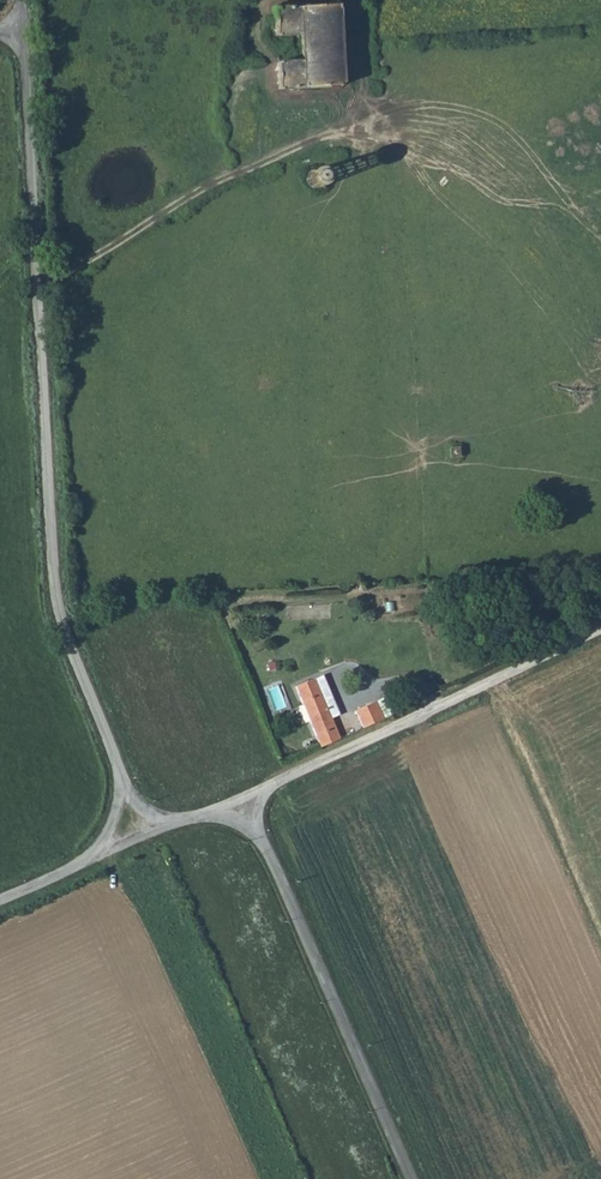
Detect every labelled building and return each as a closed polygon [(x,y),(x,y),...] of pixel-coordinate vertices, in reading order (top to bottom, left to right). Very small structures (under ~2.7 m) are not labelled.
[(273,7),(274,35),(300,33),(300,60),(276,62),(277,90),(341,86),(337,3),(273,7)] [(312,172),(313,187),(326,193),(338,186),(337,171),(324,165),(312,172)] [(453,447),(453,457),(462,457),(463,447),(453,447)] [(320,744),(338,735),(327,711),(328,705),(333,703),(342,700),(329,669),(321,672),(294,682),(320,744)] [(362,725),(382,715),(374,698),(354,706),(362,725)] [(333,703),(328,705),(327,711),(338,735),(345,732),(333,703)]
